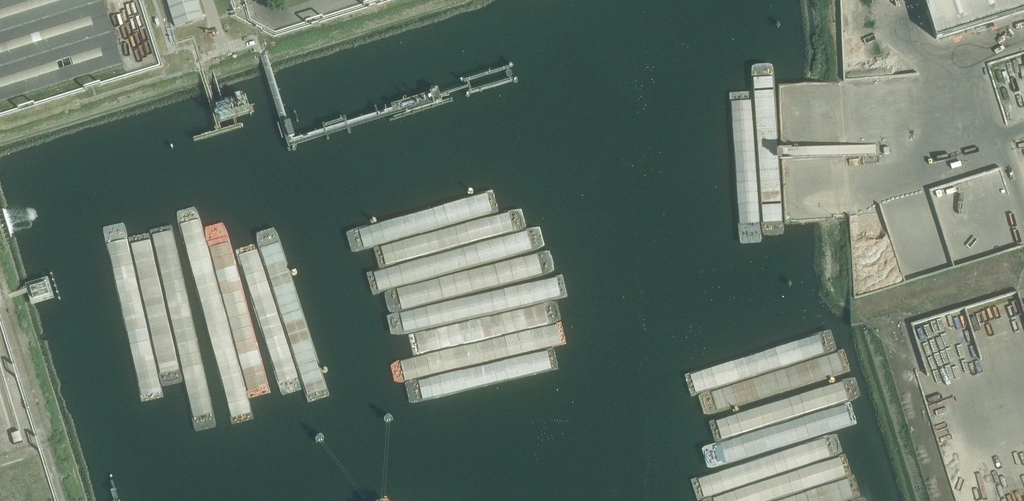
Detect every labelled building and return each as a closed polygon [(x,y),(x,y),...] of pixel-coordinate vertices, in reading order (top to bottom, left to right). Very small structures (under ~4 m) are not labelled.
[(123,65),(103,0),(0,0),(0,103),(123,65)] [(176,28),(204,19),(198,0),(167,0),(176,28)] [(935,39),(1023,12),(1023,0),(923,0),(935,39)] [(1023,335),(1023,309),(1018,291),(946,314),(946,316),(941,316),(943,322),(950,319),(953,319),(956,326),(956,329),(951,330),(943,331),(943,348),(939,336),(939,341),(929,344),(926,333),(926,347),(933,368),(943,368),(980,356),(980,348),(1018,336),(1020,336),(1023,335)]
